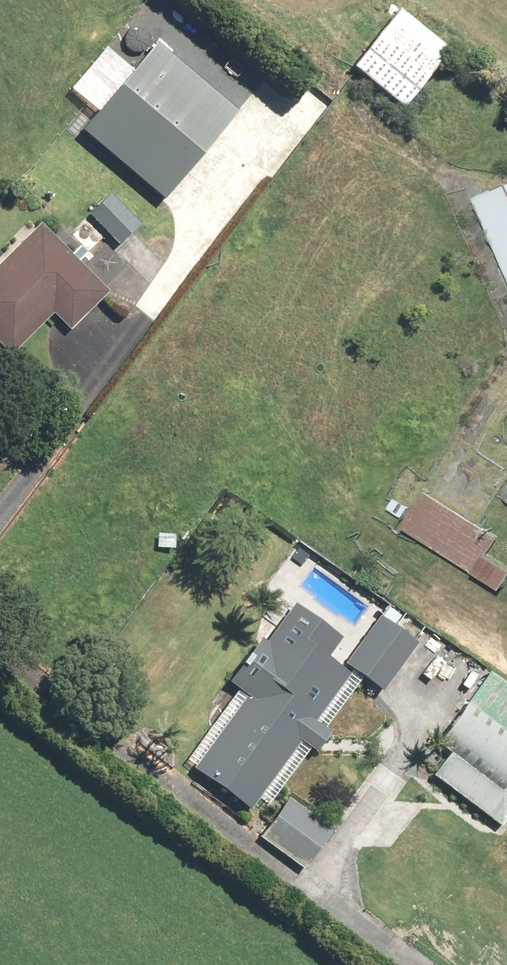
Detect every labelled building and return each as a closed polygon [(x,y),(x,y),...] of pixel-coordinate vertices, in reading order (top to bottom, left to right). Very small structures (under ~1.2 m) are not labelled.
[(91,118),(75,137),(155,207),(233,117),(148,44),(123,72),(103,55),(66,97),(91,118)] [(465,201),(506,295),(506,183),(465,201)] [(106,197),(88,216),(116,244),(135,226),(106,197)] [(8,355),(52,310),(68,326),(103,291),(35,225),(0,261),(0,347),(8,355)] [(427,490),(404,528),(503,589),(506,583),(506,562),(488,550),(498,533),(427,490)] [(372,624),(338,668),(373,694),(407,651),(372,624)] [(277,645),(189,769),(249,811),(337,686),(277,645)] [(429,777),(493,827),(506,809),(506,694),(486,678),(434,745),(447,754),(429,777)] [(285,800),(259,837),(302,867),(328,830),(285,800)]
